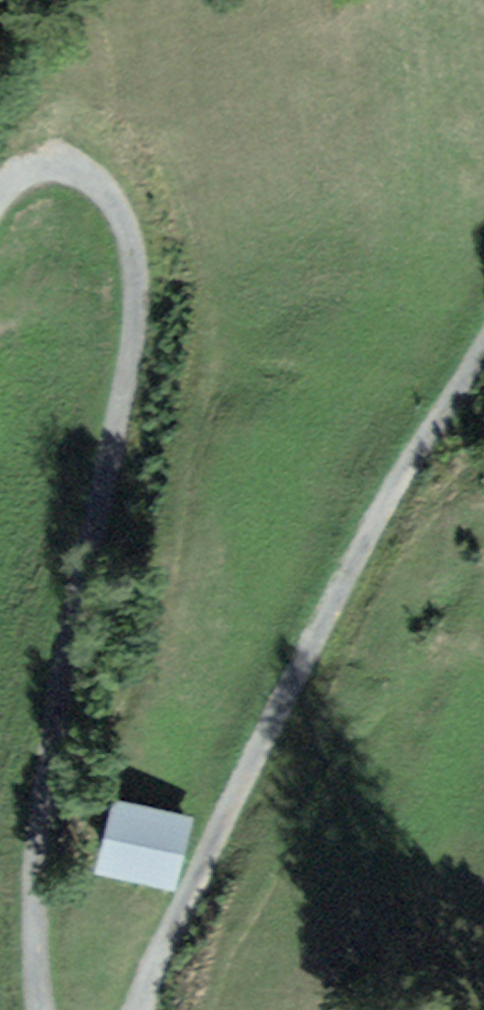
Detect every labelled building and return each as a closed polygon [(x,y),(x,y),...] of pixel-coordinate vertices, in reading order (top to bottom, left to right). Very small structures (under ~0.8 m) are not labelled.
[(181,826),(97,809),(82,881),(166,898),(181,826)]
